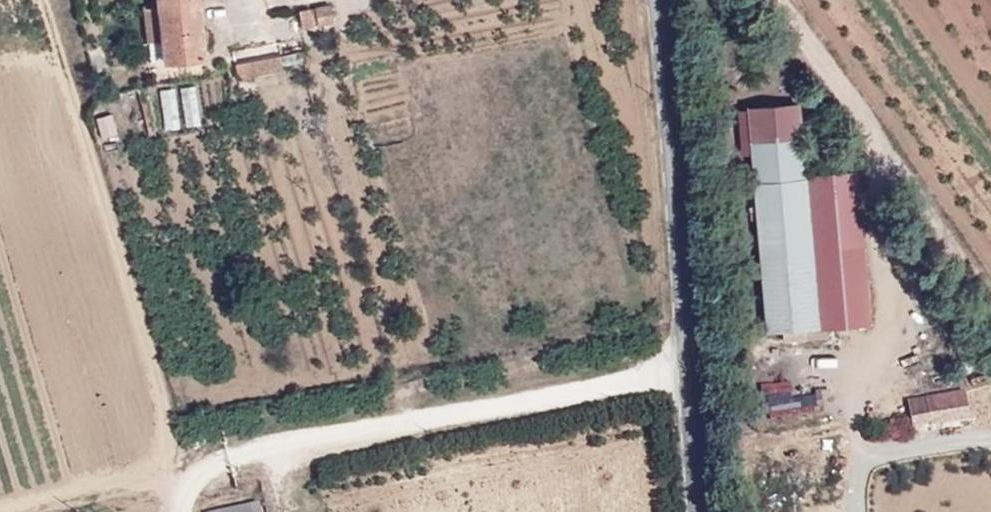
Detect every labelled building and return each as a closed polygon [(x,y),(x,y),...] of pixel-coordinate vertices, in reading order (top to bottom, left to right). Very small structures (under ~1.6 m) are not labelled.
[(161,5),(164,40),(167,63),(205,59),(199,0),(160,0),(161,5)] [(164,40),(161,5),(144,8),(148,43),(164,40)] [(334,22),(331,5),(314,6),(317,24),(334,22)] [(235,63),(239,79),(283,71),(280,54),(235,63)] [(747,110),(751,141),(758,142),(778,140),(802,138),(799,104),(747,110)] [(802,138),(778,140),(758,142),(751,141),(768,331),(803,328),(818,327),(807,194),(806,179),(802,138)] [(818,327),(828,326),(862,323),(850,175),(826,176),(827,192),(807,194),(818,327)] [(826,176),(806,179),(807,194),(827,192),(826,176)] [(818,327),(803,328),(804,339),(830,337),(828,326),(818,327)] [(932,426),(970,419),(966,393),(928,399),(932,426)] [(260,501),(212,511),(262,511),(260,501)]
